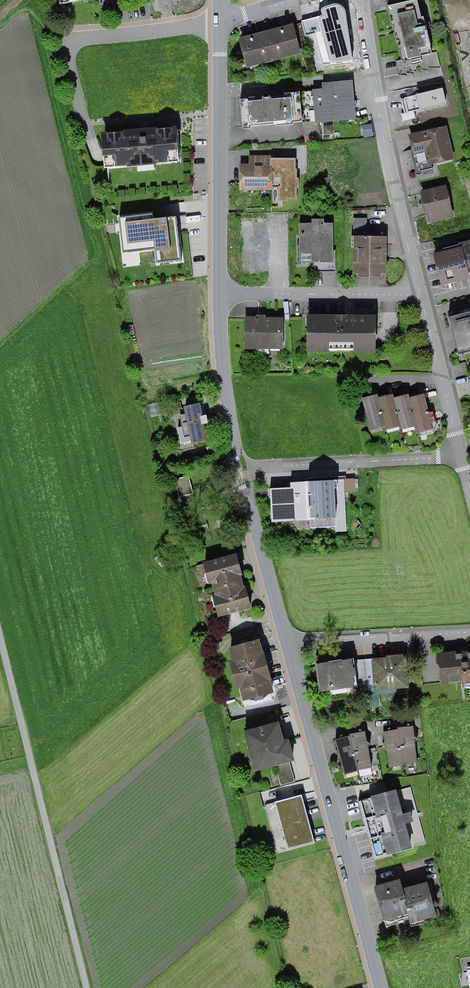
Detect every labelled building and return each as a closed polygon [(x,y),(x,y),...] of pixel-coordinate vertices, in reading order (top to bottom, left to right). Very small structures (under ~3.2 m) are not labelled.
[(402,61),(431,53),(424,26),(418,0),(414,0),(389,6),(389,9),(390,10),(395,31),(402,61)] [(322,15),(302,21),(305,36),(315,33),(323,65),(353,62),(346,10),(344,8),(342,6),(339,4),(335,3),(332,4),(323,7),(321,9),(321,10),(322,15)] [(291,24),(265,31),(273,59),(299,52),(291,24)] [(265,31),(240,38),(247,66),(273,59),(265,31)] [(305,124),(306,133),(320,132),(319,121),(353,117),(350,86),(325,89),(325,93),(314,94),(317,122),(305,124)] [(284,99),(239,102),(241,130),(301,122),(297,93),(284,94),(284,99)] [(374,136),(372,124),(362,125),(364,138),(374,136)] [(178,164),(176,132),(100,138),(103,169),(178,164)] [(444,132),(414,140),(417,151),(428,148),(432,161),(451,156),(444,132)] [(250,167),(240,168),(241,192),(270,190),(269,161),(250,162),(250,167)] [(446,184),(422,190),(430,221),(454,214),(446,184)] [(157,210),(115,215),(118,247),(151,243),(153,258),(180,255),(175,213),(158,215),(157,210)] [(241,268),(270,268),(270,214),(241,214),(241,268)] [(331,229),(301,230),(302,261),(332,260),(331,229)] [(462,246),(469,275),(469,240),(461,242),(462,246)] [(384,243),(354,242),(354,274),(383,274),(384,243)] [(462,246),(434,254),(442,286),(469,278),(469,275),(462,246)] [(449,315),(458,354),(469,351),(469,310),(449,315)] [(377,314),(312,314),(312,350),(328,350),(328,340),(359,340),(359,351),(377,350),(377,314)] [(280,323),(247,323),(247,346),(280,346),(280,323)] [(396,392),(382,396),(389,425),(390,428),(405,424),(397,397),(396,392)] [(427,392),(413,396),(420,424),(422,431),(437,427),(427,392)] [(381,393),(366,397),(374,429),(389,425),(382,396),(381,393)] [(412,393),(397,397),(405,424),(406,428),(420,424),(413,396),(412,393)] [(196,409),(184,412),(191,443),(203,440),(196,409)] [(190,472),(176,476),(180,494),(195,491),(190,472)] [(353,492),(353,479),(341,479),(342,492),(353,492)] [(273,523),(311,520),(308,480),(290,481),(290,487),(270,489),(273,523)] [(215,619),(252,609),(246,588),(241,590),(237,576),(243,574),(237,553),(200,563),(215,619)] [(254,656),(250,641),(223,648),(227,664),(223,665),(229,687),(235,686),(239,699),(264,692),(261,683),(268,681),(261,654),(254,656)] [(469,689),(469,653),(432,657),(435,680),(463,677),(465,690),(469,689)] [(376,689),(410,686),(407,656),(373,659),(376,689)] [(315,688),(352,685),(350,661),(313,665),(315,688)] [(247,772),(288,762),(282,739),(275,740),(271,725),(237,734),(247,772)] [(395,727),(395,730),(401,765),(416,763),(411,725),(395,727)] [(349,734),(349,737),(359,771),(373,767),(364,730),(349,734)] [(395,730),(382,732),(388,767),(401,765),(395,730)] [(349,737),(336,741),(345,774),(359,771),(349,737)] [(387,793),(364,799),(378,855),(403,849),(397,825),(409,823),(406,814),(393,817),(387,793)] [(285,846),(313,838),(301,797),(273,805),(285,846)] [(396,878),(373,885),(382,919),(406,912),(399,887),(396,878)] [(426,879),(399,887),(406,912),(408,921),(435,914),(426,879)]
